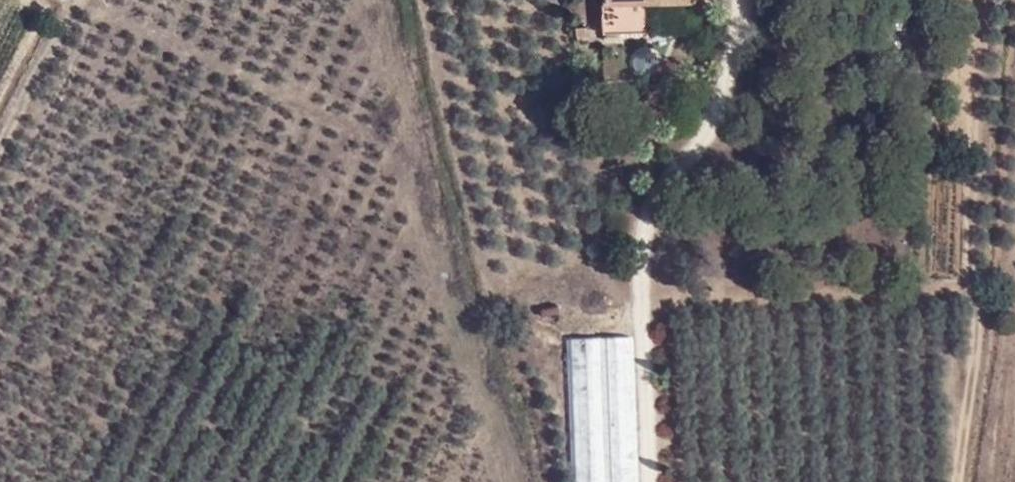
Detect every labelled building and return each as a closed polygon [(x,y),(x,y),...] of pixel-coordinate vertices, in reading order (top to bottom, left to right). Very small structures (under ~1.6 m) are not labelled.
[(697,8),(697,0),(597,0),(598,33),(645,31),(644,10),(697,8)] [(625,335),(567,338),(574,481),(632,481),(625,335)]
